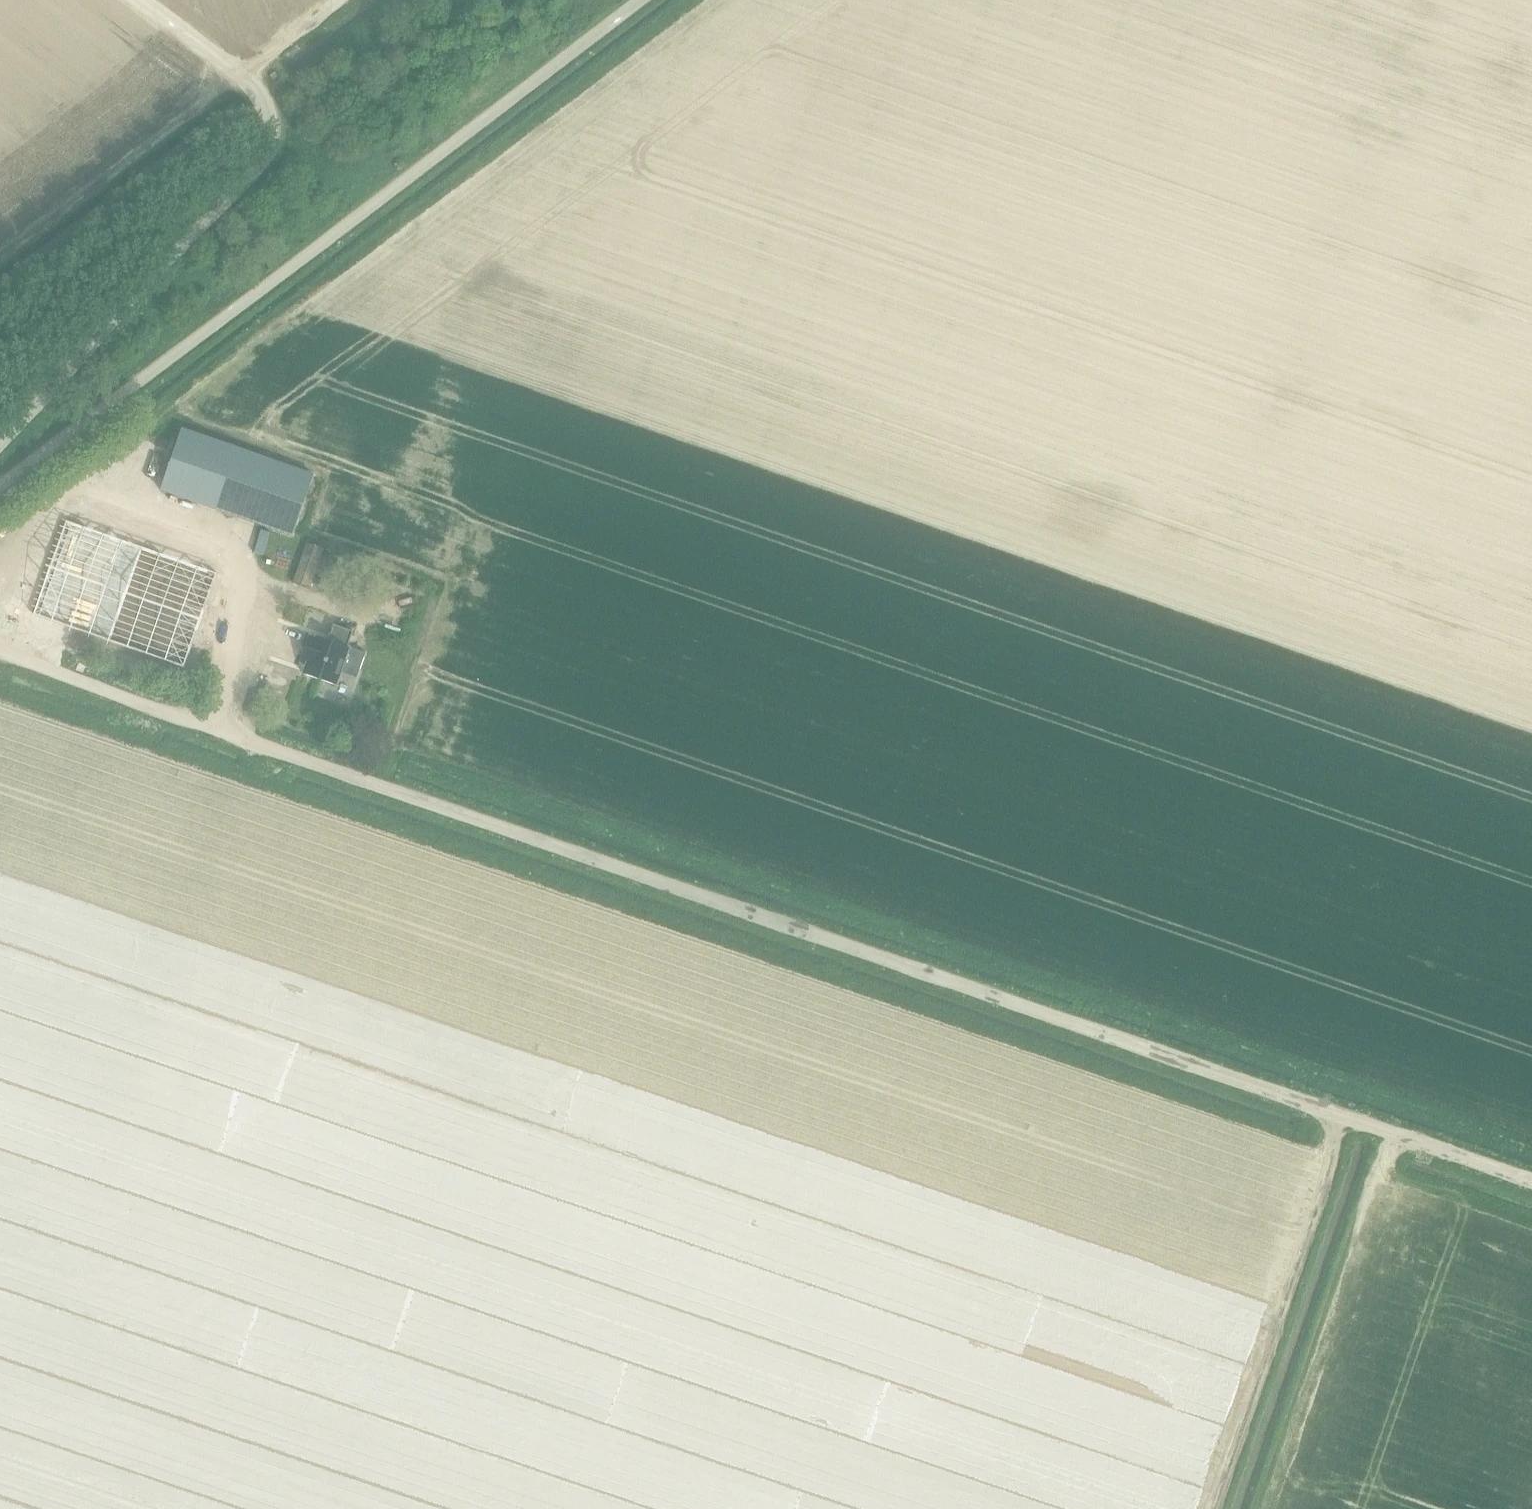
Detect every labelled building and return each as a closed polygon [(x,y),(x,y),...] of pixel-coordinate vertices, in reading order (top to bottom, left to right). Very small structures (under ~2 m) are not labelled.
[(312,474),(182,429),(161,490),(290,536),(312,474)] [(218,574),(67,521),(34,615),(110,642),(185,668),(218,574)] [(292,582),(310,589),(325,549),(307,542),(292,582)] [(302,660),(308,662),(304,674),(336,685),(343,665),(360,671),(366,653),(348,647),(353,632),(334,625),(329,641),(317,636),(316,638),(310,636),(302,660)]
